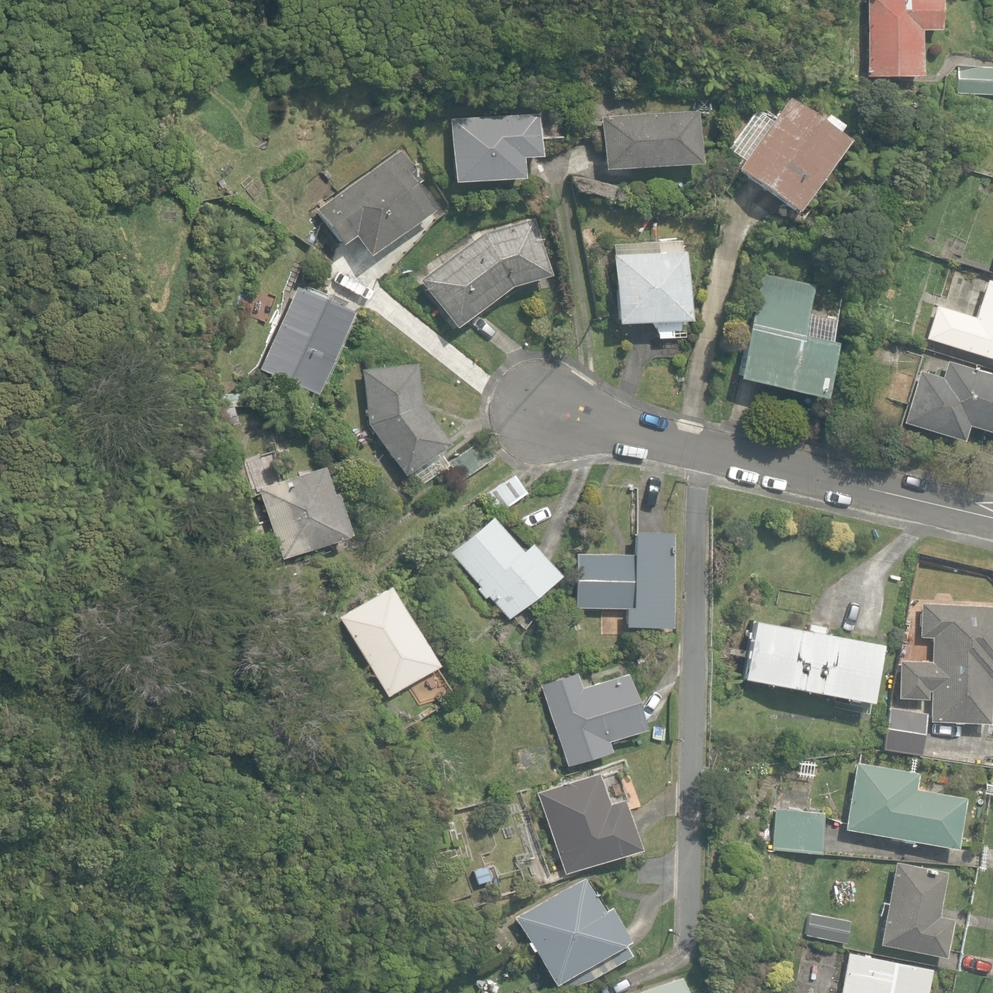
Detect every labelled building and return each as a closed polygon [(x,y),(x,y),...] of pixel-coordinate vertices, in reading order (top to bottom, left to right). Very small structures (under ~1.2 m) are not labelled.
[(917,76),(917,29),(934,29),(934,0),(863,0),(863,76),(917,76)] [(959,66),(958,93),(992,95),(992,68),(959,66)] [(735,169),(791,211),(843,140),(787,98),(735,169)] [(599,117),(602,169),(698,163),(694,111),(599,117)] [(447,119),(451,182),(519,179),(518,158),(538,157),(535,114),(447,119)] [(351,235),(365,256),(429,211),(410,185),(417,180),(396,150),(313,209),(338,244),(351,235)] [(416,280),(451,328),(509,286),(548,275),(532,218),(481,233),(416,280)] [(580,229),(582,242),(595,240),(593,228),(580,229)] [(610,243),(613,325),(687,322),(685,251),(681,251),(680,240),(610,243)] [(583,248),(586,265),(598,263),(595,247),(583,248)] [(734,377),(818,397),(831,342),(825,341),(830,319),(804,313),(811,285),(758,273),(734,377)] [(992,360),(992,282),(984,280),(973,317),(934,305),(924,338),(992,360)] [(256,369),(311,394),(349,312),(294,287),(256,369)] [(654,339),(682,340),(684,324),(649,325),(654,339)] [(992,434),(992,376),(945,361),(940,378),(917,371),(901,423),(960,441),(964,425),(992,434)] [(405,472),(416,487),(446,465),(435,450),(445,444),(417,405),(413,364),(359,369),(365,424),(401,475),(405,472)] [(443,473),(451,485),(492,456),(479,438),(445,462),(450,469),(443,473)] [(255,488),(279,558),(346,535),(332,493),(328,494),(318,466),(255,488)] [(482,494),(495,513),(525,493),(512,474),(482,494)] [(509,615),(522,629),(533,614),(523,602),(555,575),(528,543),(519,551),(489,517),(448,553),(477,586),(474,589),(482,598),(485,596),(505,618),(509,615)] [(622,626),(664,627),(667,532),(630,532),(629,555),(574,554),(573,607),(622,608),(622,626)] [(335,617),(385,699),(436,667),(387,585),(335,617)] [(986,726),(988,681),(992,681),(992,604),(920,600),(918,637),(929,637),(928,664),(896,662),(894,698),(923,699),(923,691),(928,691),(927,723),(986,726)] [(739,679),(801,691),(811,632),(749,621),(739,679)] [(811,632),(801,691),(865,703),(876,644),(811,632)] [(537,684),(565,766),(607,752),(603,741),(640,728),(621,672),(577,687),(573,672),(537,684)] [(880,749),(918,754),(924,712),(887,707),(880,749)] [(909,840),(954,848),(962,797),(912,788),(915,772),(853,762),(842,828),(900,839),(900,841),(909,842),(909,840)] [(534,792),(561,872),(634,848),(617,799),(604,803),(594,772),(534,792)] [(767,849),(819,854),(822,812),(771,807),(767,849)] [(877,943),(941,956),(949,918),(935,915),(944,872),(893,861),(877,943)] [(475,884),(489,879),(484,865),(470,869),(475,884)] [(552,981),(556,988),(586,979),(628,955),(621,942),(625,939),(606,906),(599,910),(581,877),(512,916),(526,940),(524,941),(528,950),(531,949),(550,982),(552,981)] [(803,935),(842,942),(846,919),(807,912),(803,935)] [(929,969),(846,953),(838,992),(924,992),(929,969)]
